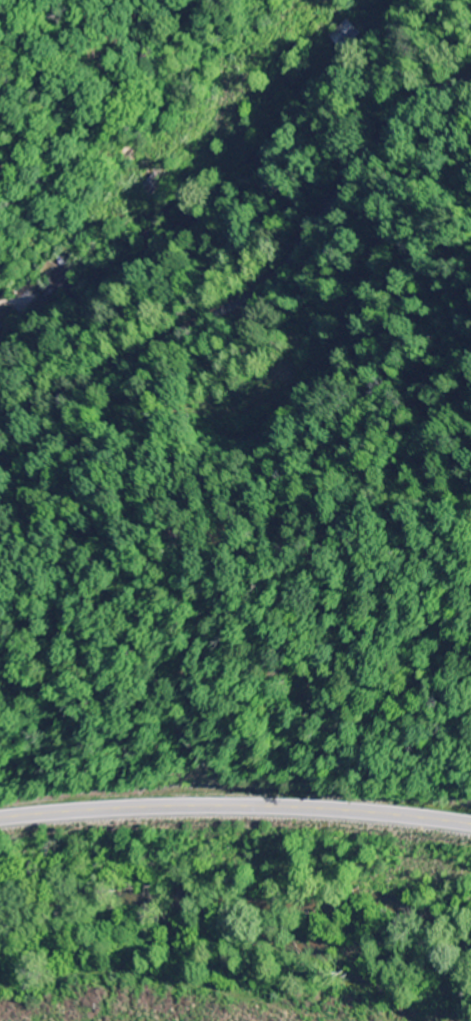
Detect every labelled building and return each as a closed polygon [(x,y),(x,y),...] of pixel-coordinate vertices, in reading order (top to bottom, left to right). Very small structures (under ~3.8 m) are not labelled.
[(80,282),(72,267),(43,284),(51,299),(80,282)]
